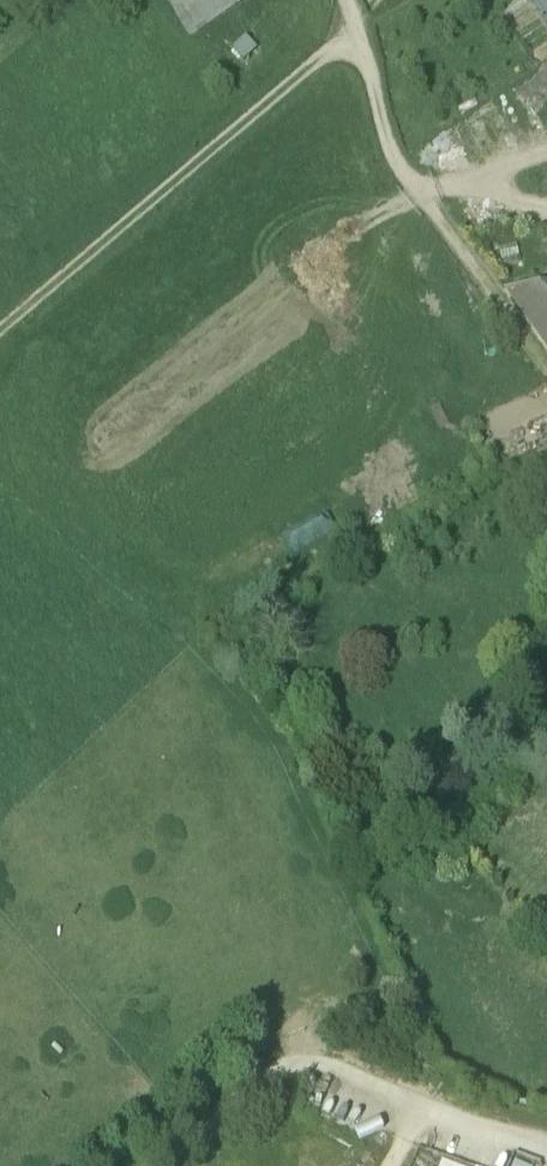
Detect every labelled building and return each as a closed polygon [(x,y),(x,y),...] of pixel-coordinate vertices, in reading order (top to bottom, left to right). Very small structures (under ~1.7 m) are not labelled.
[(187,35),(246,0),(167,0),(187,35)] [(505,292),(546,351),(546,288),(505,292)] [(310,533),(250,556),(256,571),(316,548),(310,533)]
